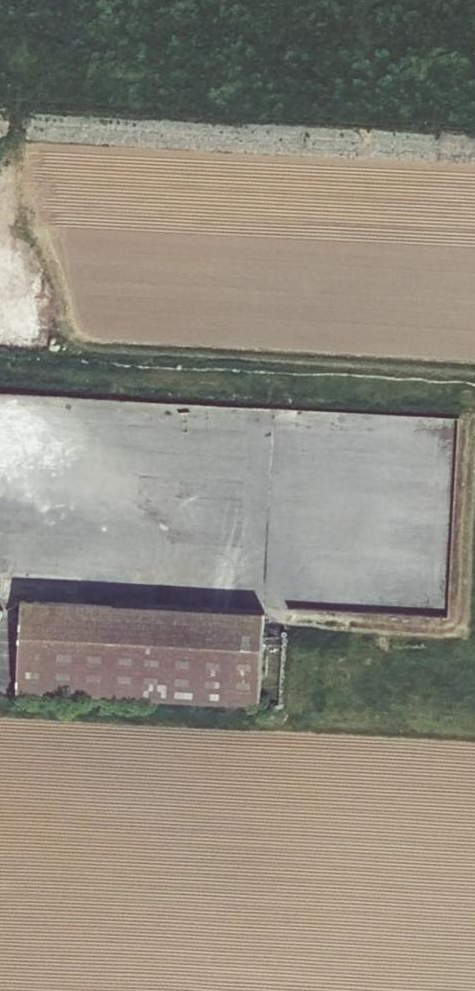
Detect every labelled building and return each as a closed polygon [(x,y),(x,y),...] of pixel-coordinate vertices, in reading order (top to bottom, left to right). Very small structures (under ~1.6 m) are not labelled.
[(271,621),(34,611),(29,699),(265,710),(271,621)]
